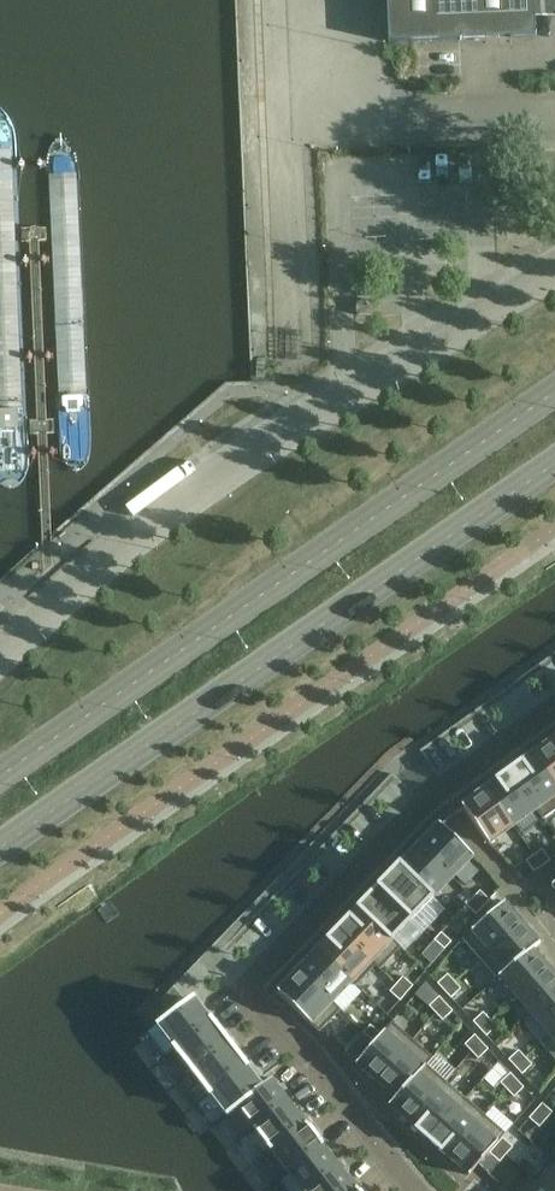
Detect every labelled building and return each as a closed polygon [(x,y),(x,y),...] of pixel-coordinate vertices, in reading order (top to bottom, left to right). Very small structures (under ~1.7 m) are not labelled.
[(389,43),(536,38),(535,19),(534,19),(533,15),(554,14),(554,0),(387,0),(389,43)] [(375,315),(374,302),(356,303),(357,316),(375,315)] [(532,755),(554,786),(554,739),(532,755)] [(542,820),(554,811),(554,786),(532,755),(509,772),(537,810),(536,811),(542,820)] [(486,789),(513,827),(536,811),(537,810),(509,772),(486,789)] [(486,789),(461,807),(489,845),(513,827),(486,789)] [(453,879),(473,857),(440,824),(419,846),(453,879)] [(434,899),(453,879),(419,846),(399,865),(434,899)] [(542,867),(550,861),(542,850),(534,855),(542,867)] [(534,855),(526,861),(534,873),(542,867),(534,855)] [(413,920),(434,899),(399,865),(379,887),(413,920)] [(394,940),(413,920),(379,887),(358,909),(392,942),(394,940)] [(480,891),(473,898),(483,908),(490,901),(480,891)] [(473,898),(466,906),(476,915),(483,908),(473,898)] [(463,939),(480,960),(523,923),(505,902),(463,939)] [(377,966),(376,967),(380,971),(402,949),(394,940),(392,942),(358,909),(339,929),(377,966)] [(480,960),(497,978),(497,979),(533,949),(534,950),(541,944),(523,923),(480,960)] [(352,983),(351,984),(356,988),(376,967),(377,966),(339,929),(318,950),(352,983)] [(435,941),(445,950),(452,942),(441,933),(435,941)] [(516,998),(550,968),(534,950),(533,949),(497,979),(497,978),(494,981),(512,1002),(517,999),(516,998)] [(333,1002),(351,984),(352,983),(318,950),(298,971),(332,1004),(333,1002)] [(533,1017),(554,998),(554,974),(550,968),(516,998),(517,999),(533,1017)] [(341,1011),(333,1002),(332,1004),(298,971),(277,992),(319,1033),(341,1011)] [(438,984),(445,992),(455,982),(448,975),(438,984)] [(407,994),(413,986),(403,977),(396,985),(407,994)] [(455,982),(445,992),(451,999),(461,989),(455,982)] [(400,1001),(407,994),(396,985),(390,992),(400,1001)] [(429,1007),(436,1014),(446,1004),(439,997),(429,1007)] [(549,1036),(550,1037),(554,1033),(554,998),(533,1017),(549,1036)] [(194,1000),(158,1027),(175,1049),(174,1049),(175,1051),(212,1022),(211,1021),(210,1021),(194,1000)] [(446,1004),(436,1014),(443,1021),(453,1012),(446,1004)] [(473,1022),(480,1029),(490,1020),(483,1013),(473,1022)] [(480,1029),(487,1037),(497,1027),(490,1020),(480,1029)] [(212,1022),(175,1051),(192,1073),(229,1044),(212,1022)] [(356,1065),(376,1083),(413,1040),(392,1023),(356,1065)] [(374,1042),(381,1034),(371,1025),(364,1033),(374,1042)] [(364,1033),(357,1041),(367,1050),(374,1043),(364,1033)] [(554,1060),(554,1033),(550,1037),(549,1036),(540,1044),(554,1060)] [(465,1045),(472,1052),(482,1043),(475,1036),(465,1045)] [(376,1083),(395,1099),(395,1100),(426,1065),(427,1065),(433,1058),(413,1040),(376,1083)] [(482,1043),(472,1052),(478,1059),(489,1050),(482,1043)] [(229,1044),(192,1073),(209,1094),(246,1065),(229,1044)] [(509,1060),(516,1068),(526,1058),(519,1051),(509,1060)] [(526,1058),(516,1068),(522,1075),(532,1065),(526,1058)] [(246,1065),(209,1094),(210,1096),(211,1095),(228,1117),(238,1109),(237,1108),(273,1080),(272,1079),(261,1087),(246,1068),(247,1067),(246,1065)] [(388,1106),(409,1124),(446,1082),(427,1065),(426,1065),(395,1100),(395,1099),(388,1106)] [(501,1083),(507,1090),(517,1081),(511,1074),(501,1083)] [(273,1080),(237,1108),(238,1109),(254,1130),(290,1102),(273,1080)] [(507,1090),(514,1098),(524,1088),(517,1081),(507,1090)] [(409,1124),(429,1141),(466,1099),(446,1082),(409,1124)] [(429,1141),(448,1158),(485,1116),(466,1099),(429,1141)] [(254,1130),(271,1152),(271,1151),(306,1124),(290,1102),(254,1130)] [(542,1104),(536,1111),(546,1120),(553,1113),(542,1104)] [(546,1120),(536,1111),(529,1119),(540,1128),(546,1120)] [(506,1134),(485,1116),(448,1158),(469,1176),(478,1166),(478,1165),(506,1134)] [(306,1124),(271,1151),(288,1173),(323,1145),(324,1145),(307,1123),(306,1124)] [(503,1138),(496,1146),(507,1155),(513,1147),(503,1138)] [(288,1173),(302,1190),(309,1190),(340,1167),(323,1145),(288,1173)] [(507,1155),(496,1146),(490,1153),(500,1162),(507,1155)] [(546,1156),(550,1160),(551,1159),(554,1163),(554,1146),(546,1156)] [(548,1190),(554,1190),(554,1163),(551,1159),(550,1160),(535,1178),(534,1179),(548,1190)] [(357,1189),(340,1167),(309,1190),(354,1190),(357,1189)] [(534,1179),(535,1178),(531,1174),(516,1190),(548,1190),(534,1179)]
